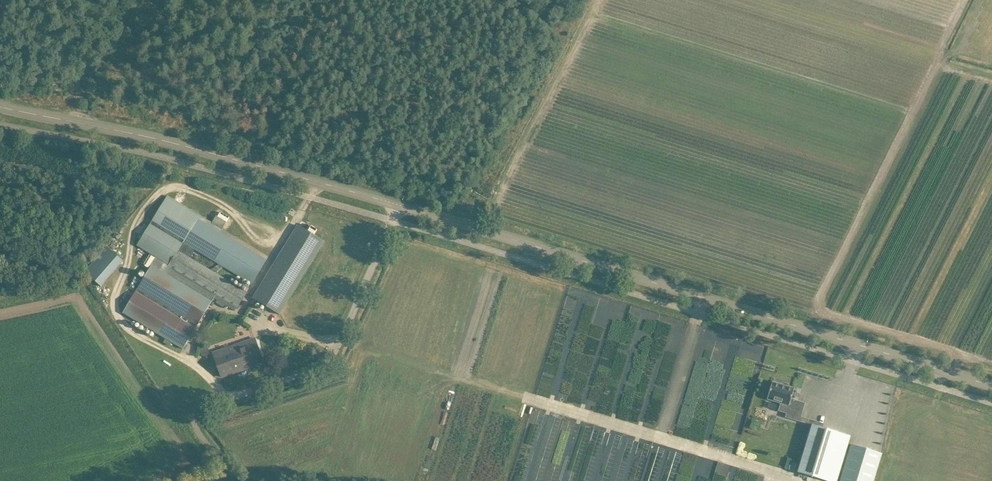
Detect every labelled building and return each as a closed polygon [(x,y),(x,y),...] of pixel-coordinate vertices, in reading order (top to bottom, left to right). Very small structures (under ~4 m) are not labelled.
[(220,212),(217,217),(218,217),(214,224),(168,196),(138,246),(169,265),(169,266),(150,255),(144,265),(149,269),(123,312),(183,349),(214,298),(235,311),(237,307),(237,308),(247,292),(215,273),(224,267),(252,284),(266,261),(268,257),(222,229),(229,217),(220,212)] [(253,299),(279,315),(324,241),(314,235),(317,230),(309,225),(306,230),(298,225),(253,299)] [(107,247),(85,272),(101,286),(123,261),(107,247)] [(264,362),(255,339),(213,353),(221,377),(264,362)] [(772,382),(769,392),(767,399),(781,403),(778,411),(794,415),(798,401),(791,399),(794,388),(772,382)] [(851,445),(848,444),(850,436),(822,427),(812,424),(812,425),(809,434),(797,472),(826,480),(873,480),(881,454),(851,445)] [(524,480),(564,480),(564,479),(562,479),(562,478),(553,478),(553,466),(544,466),(544,461),(534,461),(534,465),(524,465),(524,480)] [(765,475),(750,471),(747,480),(763,480),(765,475)]
